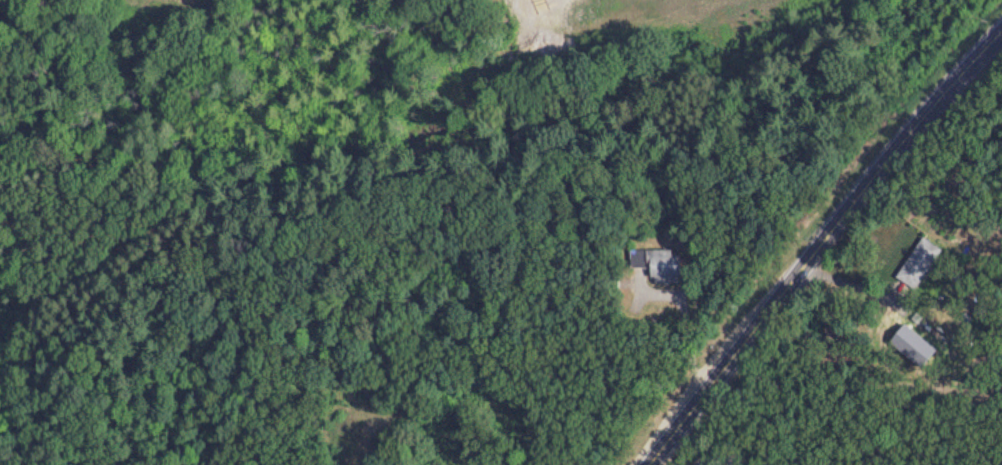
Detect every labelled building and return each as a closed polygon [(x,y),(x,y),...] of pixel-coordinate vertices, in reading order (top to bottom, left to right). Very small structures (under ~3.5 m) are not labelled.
[(901,278),(920,290),(945,249),(926,238),(901,278)] [(635,250),(635,268),(655,268),(655,282),(686,282),(686,254),(678,254),(678,250),(635,250)]
